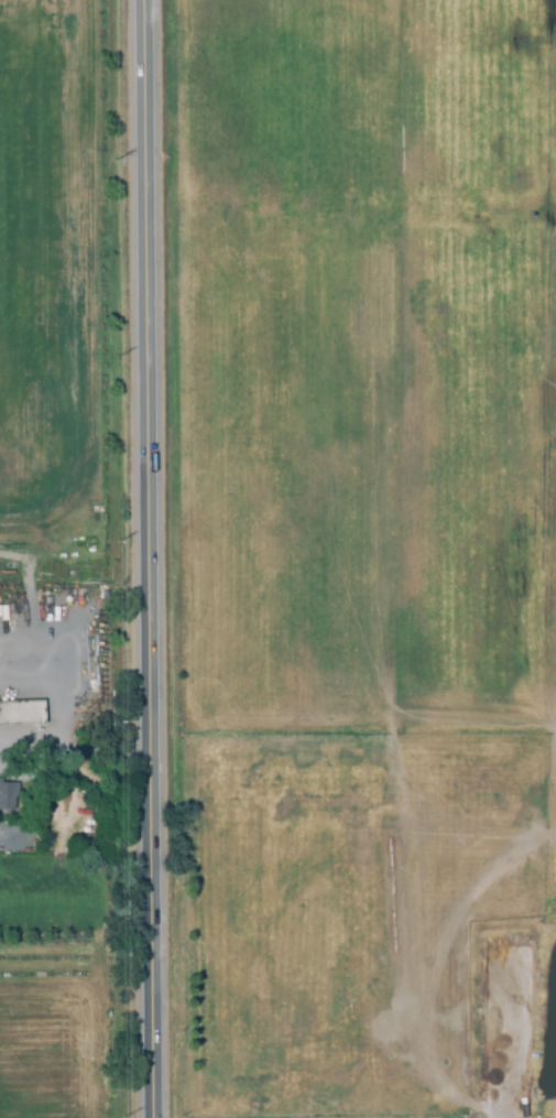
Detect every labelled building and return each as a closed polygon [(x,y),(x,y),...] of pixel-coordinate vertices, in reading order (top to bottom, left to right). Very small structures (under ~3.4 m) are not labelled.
[(44,725),(0,726),(0,703),(43,702),(44,725)] [(13,811),(0,811),(0,780),(1,780),(1,784),(18,784),(17,799),(13,799),(13,811)]
